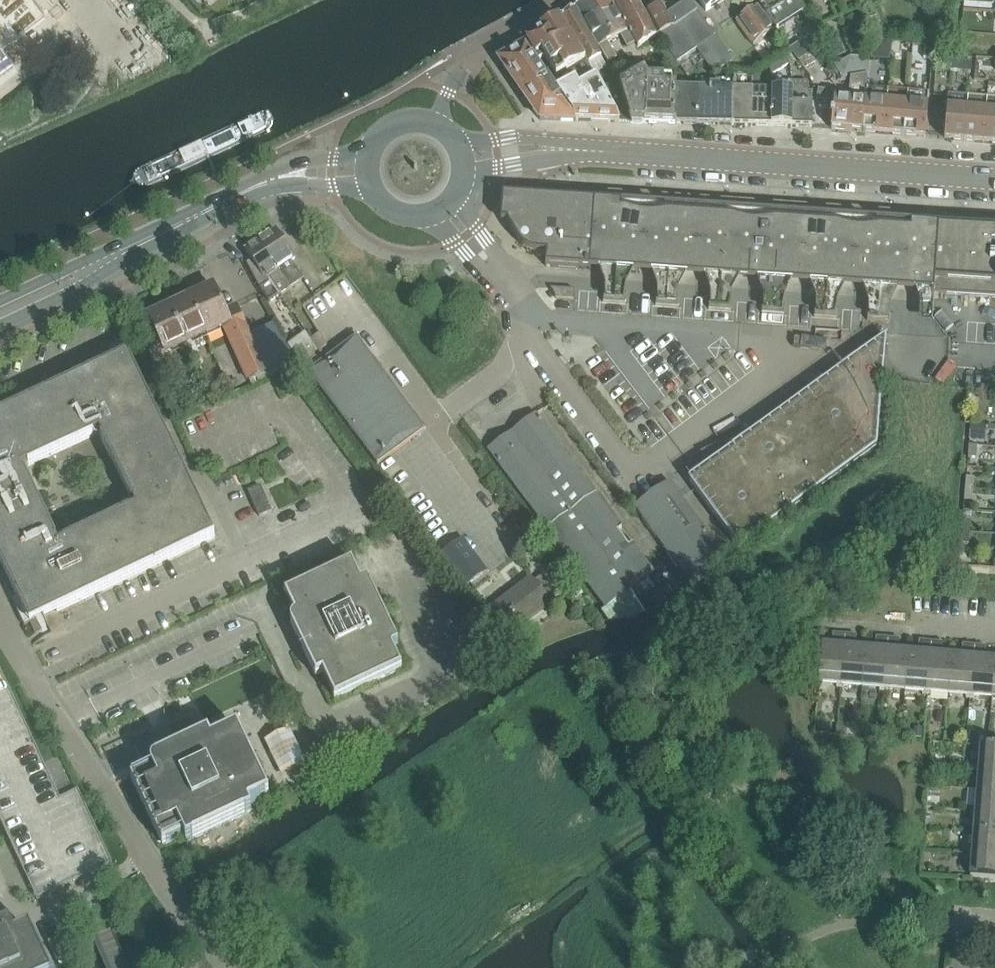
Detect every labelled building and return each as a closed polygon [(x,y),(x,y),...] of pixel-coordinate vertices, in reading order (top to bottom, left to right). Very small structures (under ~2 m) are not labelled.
[(575,8),(608,64),(615,60),(613,54),(608,45),(620,37),(625,48),(626,47),(635,42),(636,42),(614,0),(586,0),(579,4),(575,8)] [(644,15),(636,0),(614,0),(636,42),(635,42),(638,47),(656,37),(644,15)] [(706,12),(724,0),(699,0),(706,12)] [(795,0),(754,0),(759,7),(776,30),(779,28),(800,62),(823,47),(802,14),(803,14),(795,0)] [(662,5),(644,15),(656,37),(657,37),(667,51),(661,55),(674,72),(680,67),(686,75),(703,63),(713,77),(732,64),(697,13),(689,1),(667,16),(662,5)] [(777,32),(776,30),(759,7),(737,22),(755,47),(777,32)] [(605,66),(601,59),(601,58),(573,9),(561,19),(592,72),(605,66)] [(542,38),(525,47),(557,94),(593,74),(592,72),(561,19),(538,32),(542,38)] [(892,55),(893,43),(885,43),(884,55),(892,55)] [(901,56),(902,44),(893,43),(892,55),(901,56)] [(933,59),(934,47),(926,46),(925,58),(933,59)] [(540,122),(576,123),(525,47),(503,59),(503,65),(540,122)] [(844,79),(869,74),(870,59),(851,58),(835,65),(844,79)] [(772,76),(789,65),(787,59),(771,68),(772,76)] [(952,61),(951,71),(961,72),(962,61),(952,61)] [(962,61),(961,72),(972,73),(973,62),(962,61)] [(593,74),(557,94),(576,123),(621,123),(610,103),(605,94),(593,74)] [(672,81),(648,80),(645,74),(620,88),(632,124),(676,125),(677,99),(672,98),(672,89),(672,81)] [(753,78),(752,127),(772,127),(773,91),(761,91),(761,87),(761,74),(753,78)] [(850,100),(835,98),(835,103),(832,130),(863,134),(867,90),(868,76),(852,78),(850,100)] [(734,81),(732,126),(752,127),(753,78),(734,77),(734,79),(734,81)] [(732,126),(734,90),(734,79),(696,80),(696,90),(699,90),(698,125),(732,126)] [(696,90),(686,89),(686,81),(672,81),(672,89),(672,98),(677,99),(676,125),(698,125),(699,90),(696,90)] [(792,127),(794,83),(788,83),(788,87),(781,87),(781,92),(773,91),(772,127),(792,127)] [(808,92),(808,83),(794,83),(792,127),(813,128),(814,92),(808,92)] [(632,124),(620,88),(605,94),(610,103),(621,123),(622,126),(632,124)] [(819,90),(818,101),(835,103),(835,98),(836,92),(819,90)] [(885,133),(889,92),(867,90),(863,134),(875,135),(876,132),(885,133)] [(905,137),(909,94),(889,92),(885,133),(893,133),(893,136),(905,137)] [(926,136),(929,95),(909,94),(905,137),(916,138),(916,136),(926,136)] [(966,143),(969,99),(948,97),(945,139),(954,139),(954,142),(966,143)] [(985,142),(988,101),(969,99),(966,143),(975,144),(975,141),(985,142)] [(988,101),(985,142),(992,143),(992,145),(994,145),(994,101),(988,101)] [(939,228),(937,228),(936,233),(922,230),(913,228),(905,228),(866,232),(864,232),(859,232),(856,232),(851,231),(813,221),(810,221),(806,220),(799,220),(760,225),(757,225),(753,225),(750,224),(746,224),(706,213),(704,213),(699,212),(693,213),(653,217),(650,217),(646,217),(643,217),(639,216),(605,207),(597,205),(588,205),(585,205),(578,205),(574,206),(571,206),(567,207),(564,206),(560,206),(557,205),(553,204),(540,201),(536,201),(533,201),(529,201),(522,201),(518,202),(515,203),(512,205),(509,208),(507,211),(506,215),(506,219),(507,223),(520,246),(523,248),(525,251),(528,252),(532,254),(536,255),(537,257),(538,258),(540,259),(541,259),(543,258),(544,257),(545,255),(546,255),(545,268),(591,271),(591,265),(598,265),(606,266),(606,272),(627,273),(627,268),(634,268),(659,270),(659,275),(679,277),(680,271),(712,274),(711,279),(733,281),(733,275),(768,278),(768,283),(785,285),(786,279),(818,281),(817,287),(838,288),(838,283),(870,285),(870,291),(891,292),(891,286),(923,289),(923,294),(935,296),(939,228)] [(939,228),(935,296),(994,300),(994,232),(939,228)] [(290,262),(295,259),(276,231),(258,243),(277,271),(276,272),(280,277),(279,277),(289,290),(303,280),(290,262)] [(258,243),(245,251),(252,261),(246,264),(260,290),(269,304),(280,296),(289,290),(279,277),(280,277),(276,272),(277,271),(258,243)] [(634,268),(598,265),(604,282),(604,286),(603,303),(625,305),(626,287),(626,284),(634,268)] [(686,272),(651,269),(657,286),(657,289),(656,307),(678,308),(678,291),(678,288),(686,272)] [(739,275),(703,273),(710,290),(710,293),(708,311),(730,312),(731,294),(731,292),(739,275)] [(792,279),(756,277),(763,294),(763,297),(762,314),(784,316),(784,298),(784,295),(792,279)] [(845,283),(809,280),(816,297),(815,300),(814,318),(836,319),(837,302),(837,299),(845,283)] [(898,286),(862,284),(869,301),(869,304),(867,321),(889,323),(890,305),(890,303),(898,286)] [(214,288),(190,299),(206,336),(224,328),(249,382),(253,380),(255,385),(283,374),(296,369),(286,344),(275,323),(250,336),(237,307),(225,313),(214,288)] [(574,301),(574,292),(574,291),(551,289),(556,300),(574,301)] [(206,336),(190,299),(169,308),(186,345),(196,368),(204,364),(193,342),(206,336)] [(166,355),(186,345),(169,308),(148,318),(157,337),(144,344),(158,375),(173,368),(166,355)] [(306,334),(288,346),(299,365),(302,363),(319,352),(310,340),(306,334)] [(319,335),(310,340),(319,352),(327,347),(319,335)] [(303,366),(308,372),(304,375),(311,384),(315,382),(377,465),(424,431),(356,337),(324,360),(319,353),(303,366)] [(708,470),(689,484),(737,550),(877,447),(886,340),(749,440),(745,432),(700,454),(708,470)] [(32,645),(52,636),(43,618),(214,538),(181,468),(127,352),(22,401),(19,396),(0,405),(0,577),(23,627),(29,624),(34,635),(29,638),(32,645)] [(620,530),(538,418),(536,415),(488,451),(605,610),(601,613),(607,622),(611,623),(612,623),(615,622),(617,622),(644,614),(630,592),(654,575),(632,546),(635,544),(623,528),(620,530)] [(970,426),(969,441),(984,442),(985,427),(970,426)] [(969,447),(968,458),(976,459),(977,447),(969,447)] [(973,491),(974,479),(967,478),(966,490),(973,491)] [(669,483),(633,509),(634,510),(689,588),(724,560),(682,501),(669,483)] [(268,503),(266,504),(258,487),(246,492),(255,511),(256,510),(259,518),(272,512),(268,503)] [(972,502),(973,491),(966,490),(965,501),(972,502)] [(970,534),(971,522),(963,521),(962,533),(970,534)] [(968,545),(970,534),(962,533),(961,545),(968,545)] [(444,556),(469,587),(485,575),(475,563),(478,560),(463,541),(444,556)] [(926,573),(927,558),(917,557),(915,572),(926,573)] [(334,702),(402,670),(392,649),(398,646),(367,582),(361,585),(351,564),(284,596),(294,617),(291,619),(290,621),(290,623),(291,626),(315,679),(322,676),(334,702)] [(531,580),(490,612),(510,637),(550,605),(546,600),(555,593),(542,576),(533,583),(531,580)] [(841,687),(845,636),(837,635),(836,647),(822,646),(818,685),(841,687)] [(866,650),(856,649),(852,648),(853,636),(845,636),(841,687),(862,688),(866,650)] [(884,690),(888,639),(880,639),(879,651),(866,650),(862,688),(884,690)] [(905,692),(908,653),(895,652),(897,640),(888,639),(884,690),(905,692)] [(927,694),(931,643),(924,642),(922,654),(908,653),(905,692),(927,694)] [(948,696),(951,657),(938,656),(939,644),(931,643),(927,694),(948,696)] [(970,698),(974,647),(966,646),(965,658),(951,657),(948,696),(970,698)] [(991,699),(994,661),(982,659),(983,647),(974,647),(970,698),(991,699)] [(286,720),(255,734),(279,788),(310,774),(286,720)] [(183,837),(186,843),(251,812),(248,806),(268,796),(237,730),(211,742),(208,735),(154,761),(152,762),(151,764),(151,766),(150,768),(151,770),(131,780),(163,847),(183,837)] [(980,748),(979,770),(994,771),(994,749),(980,748)] [(979,770),(977,791),(994,793),(994,771),(979,770)] [(977,791),(975,813),(994,815),(994,793),(977,791)] [(975,813),(973,834),(994,836),(994,815),(975,813)] [(973,834),(971,856),(994,858),(994,836),(973,834)] [(887,854),(886,869),(897,870),(898,855),(887,854)] [(971,856),(970,878),(994,880),(994,858),(971,856)] [(28,935),(14,941),(8,929),(0,933),(0,967),(44,967),(28,935)] [(746,967),(755,960),(749,953),(740,960),(746,967)]
